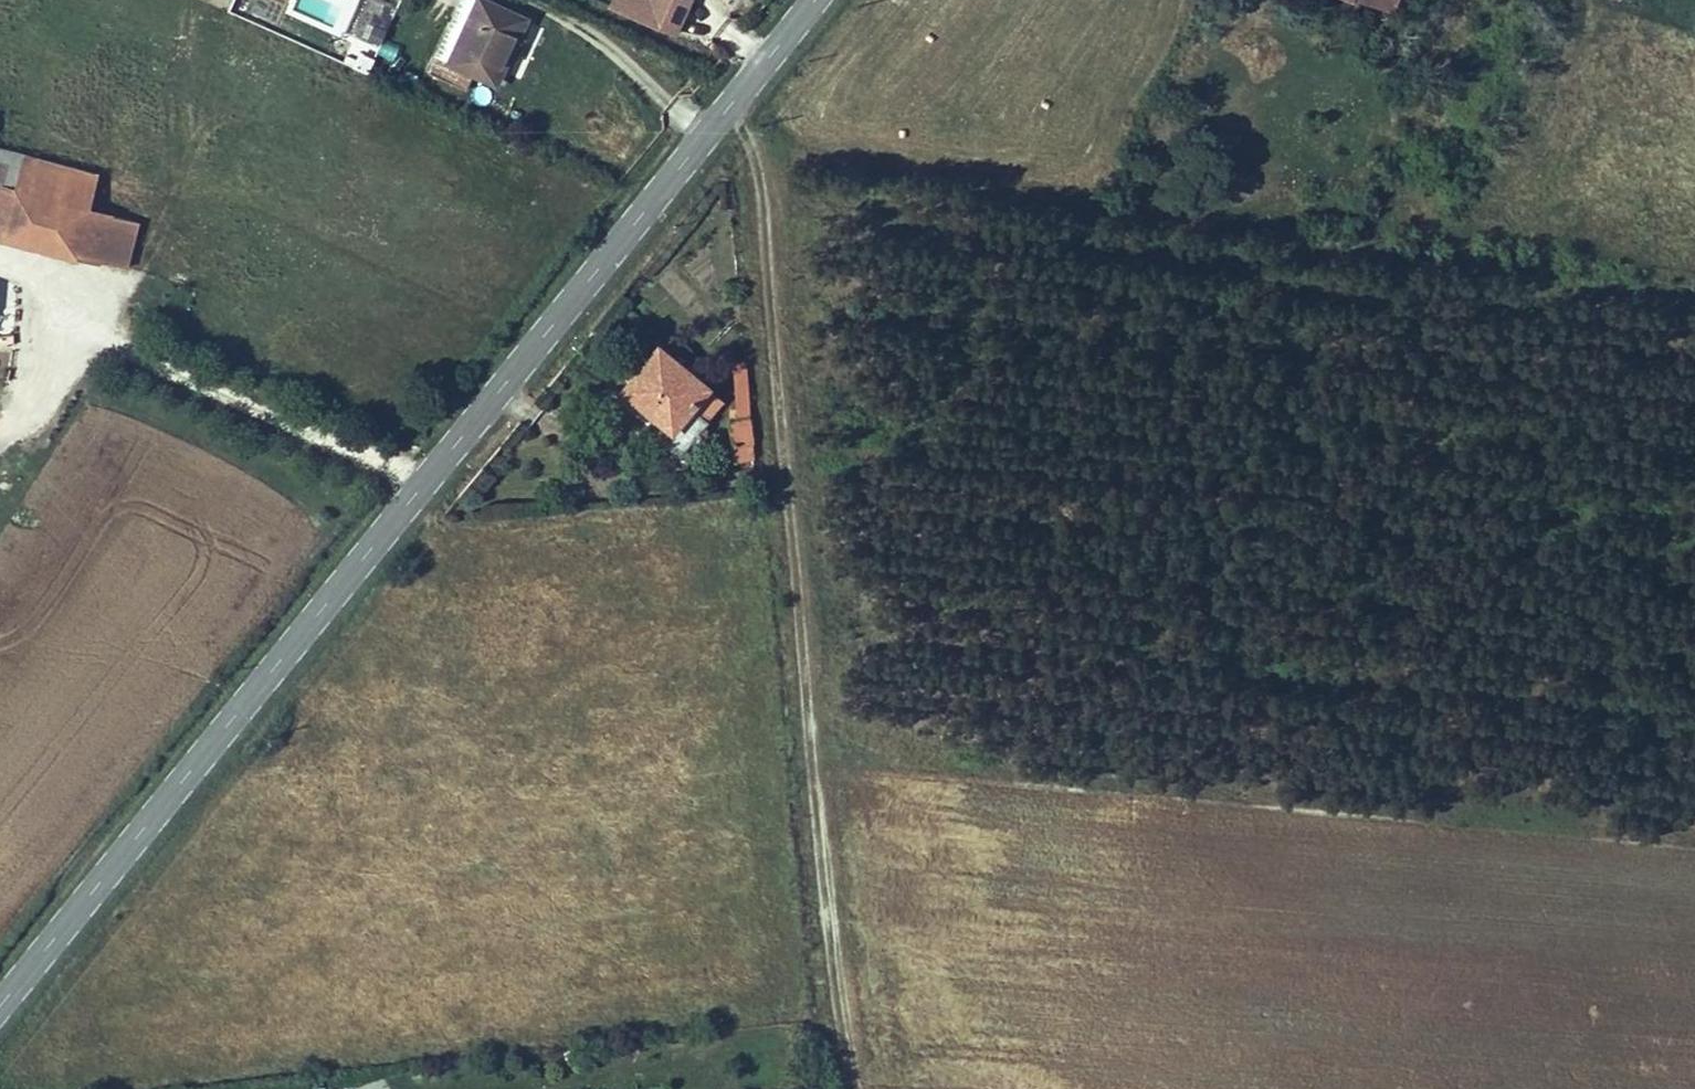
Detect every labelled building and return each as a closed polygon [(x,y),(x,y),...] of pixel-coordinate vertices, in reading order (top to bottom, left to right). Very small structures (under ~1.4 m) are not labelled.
[(533,22),(487,0),(479,0),(448,63),(501,88),(533,22)] [(608,14),(677,43),(695,0),(614,0),(608,14)] [(1389,10),(1394,0),(1363,0),(1389,10)] [(0,149),(0,238),(125,274),(142,223),(88,209),(97,174),(0,149)] [(668,350),(663,355),(652,345),(622,378),(633,387),(648,401),(681,431),(670,443),(692,461),(718,431),(698,414),(716,394),(714,391),(668,350)] [(743,420),(754,419),(748,363),(737,364),(743,420)] [(744,462),(758,460),(757,458),(754,419),(743,420),(738,421),(744,462)]
